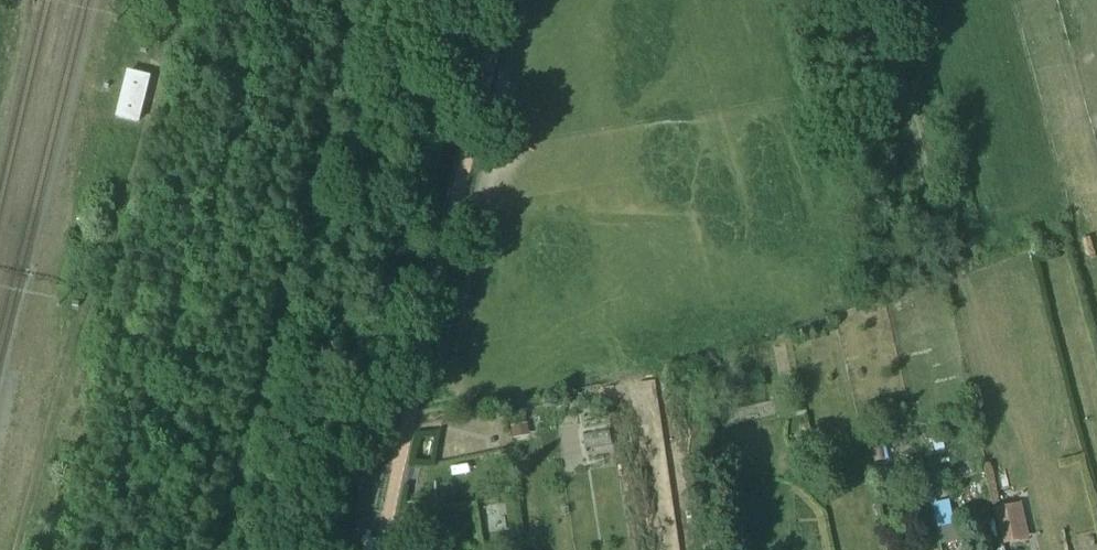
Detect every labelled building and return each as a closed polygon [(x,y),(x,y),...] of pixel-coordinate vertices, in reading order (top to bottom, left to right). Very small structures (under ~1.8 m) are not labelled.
[(122,114),(126,115),(145,120),(157,72),(134,66),(122,114)] [(513,426),(516,438),(530,435),(528,423),(513,426)] [(437,488),(438,503),(453,501),(451,486),(436,487),(437,488)] [(950,499),(935,501),(940,543),(954,541),(950,499)] [(996,509),(1003,544),(1030,538),(1022,503),(996,509)]
